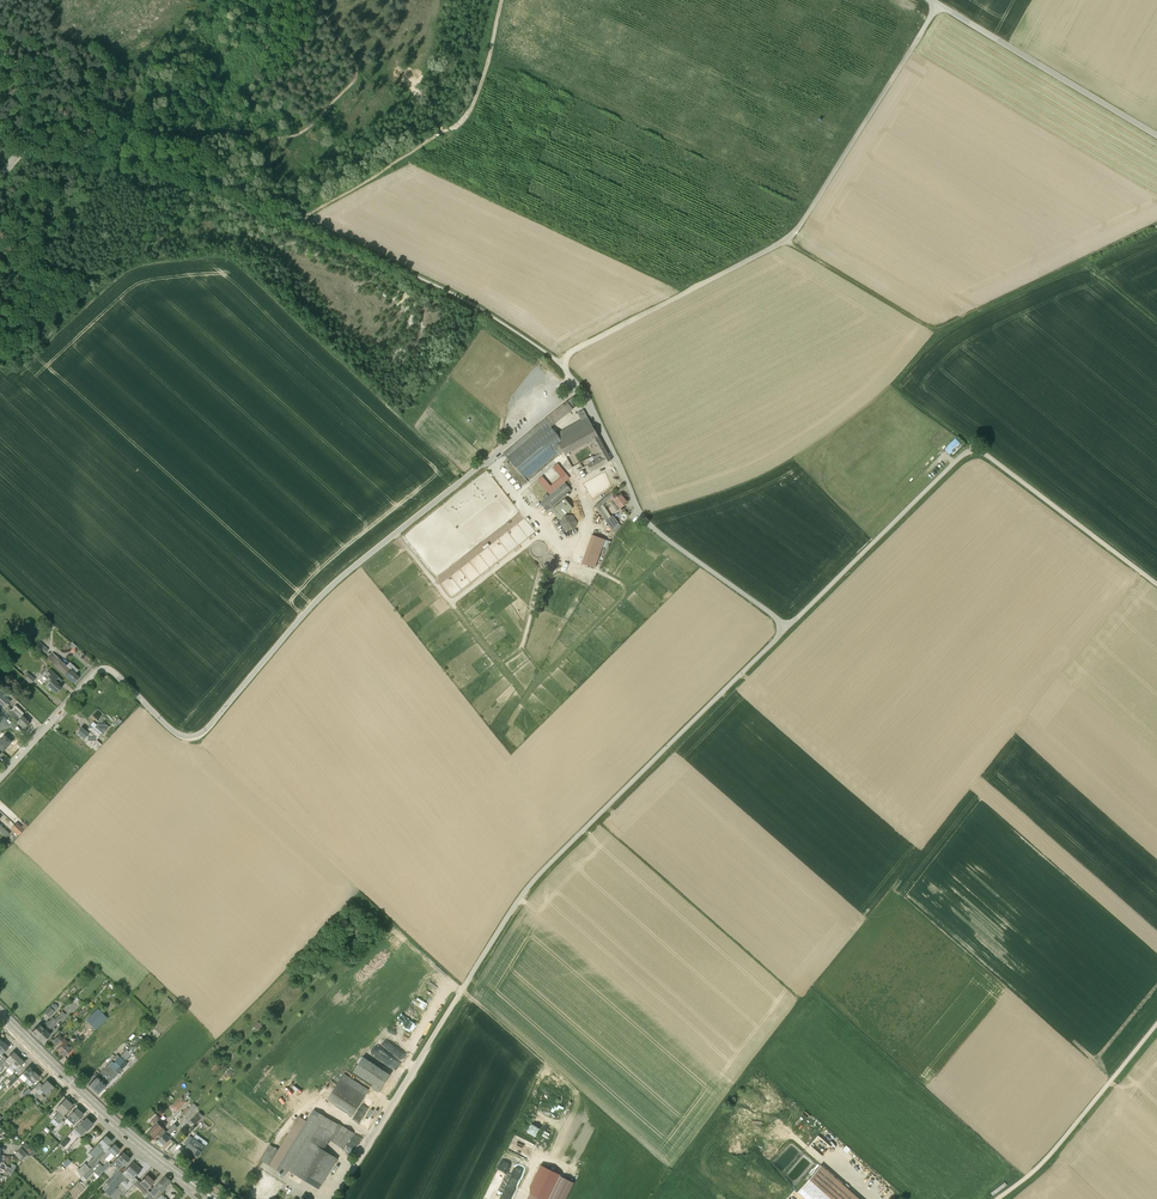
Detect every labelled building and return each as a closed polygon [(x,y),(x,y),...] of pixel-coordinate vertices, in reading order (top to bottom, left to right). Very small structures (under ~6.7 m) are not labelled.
[(581,402),(576,395),(568,401),(573,408),(581,402)] [(568,401),(567,401),(545,420),(551,427),(574,409),(573,408),(568,401)] [(565,455),(590,442),(598,437),(584,410),(577,413),(581,419),(558,433),(562,441),(559,444),(559,445),(555,449),(560,455),(565,455)] [(551,427),(545,420),(504,453),(529,482),(560,455),(555,449),(559,445),(559,444),(562,441),(558,433),(551,427)] [(598,437),(590,442),(592,446),(594,444),(599,453),(593,457),(595,460),(587,464),(592,472),(611,460),(598,437),(599,437),(598,437)] [(961,444),(955,438),(944,450),(950,455),(961,444)] [(529,482),(510,462),(505,466),(522,486),(529,482)] [(548,511),(572,491),(565,483),(546,498),(545,497),(542,500),(543,501),(541,503),(548,511)] [(612,492),(600,501),(603,505),(609,500),(617,511),(628,502),(621,493),(617,496),(615,494),(614,495),(612,492)] [(559,520),(573,508),(565,499),(551,510),(559,520)] [(621,526),(618,523),(619,522),(613,515),(611,517),(603,505),(598,509),(612,530),(616,533),(621,526)] [(565,530),(573,530),(577,523),(573,515),(564,516),(560,523),(565,530)] [(606,539),(592,534),(582,563),(596,568),(606,539)] [(45,653),(48,649),(40,642),(37,646),(45,653)] [(66,665),(58,658),(51,652),(46,658),(53,664),(65,675),(73,683),(78,677),(68,668),(69,667),(67,665),(66,665)] [(56,693),(61,688),(58,685),(59,684),(55,681),(58,677),(50,669),(45,674),(48,677),(42,684),(50,691),(52,689),(56,693)] [(29,674),(27,672),(22,677),(31,684),(35,679),(29,674)] [(7,715),(8,714),(13,709),(0,697),(0,708),(7,715)] [(8,714),(23,729),(26,726),(27,726),(29,724),(29,723),(22,716),(24,713),(16,705),(13,709),(8,714)] [(4,721),(8,716),(0,709),(0,718),(4,721)] [(116,727),(122,721),(118,718),(113,724),(116,727)] [(96,724),(94,727),(102,732),(103,733),(109,726),(100,719),(96,724)] [(92,746),(96,749),(100,744),(96,740),(100,734),(89,725),(87,729),(88,730),(86,731),(81,727),(76,733),(84,740),(84,739),(87,741),(86,742),(92,747),(92,746)] [(24,829),(17,821),(11,828),(18,835),(24,829)] [(6,838),(9,834),(1,826),(2,825),(1,824),(0,825),(0,832),(6,838)] [(309,972),(307,970),(298,979),(303,983),(312,974),(309,971),(309,972)] [(165,1000),(173,1007),(174,1005),(172,1002),(167,997),(165,1000)] [(50,1017),(55,1012),(50,1006),(44,1012),(50,1017)] [(98,1009),(86,1020),(95,1030),(107,1018),(98,1009)] [(50,1023),(37,1037),(43,1043),(50,1034),(48,1032),(65,1014),(62,1011),(54,1019),(50,1023)] [(37,1037),(50,1023),(48,1021),(47,1020),(41,1026),(39,1024),(31,1032),(37,1037)] [(258,1022),(254,1026),(258,1030),(262,1025),(258,1022)] [(64,1056),(73,1047),(60,1034),(54,1040),(60,1045),(57,1050),(64,1056)] [(1,1054),(2,1054),(8,1047),(3,1042),(0,1045),(0,1056),(1,1054)] [(107,1073),(91,1088),(98,1094),(135,1056),(132,1054),(133,1052),(138,1048),(139,1049),(142,1046),(139,1044),(136,1047),(136,1046),(133,1049),(131,1051),(133,1053),(110,1075),(107,1073)] [(133,1049),(136,1046),(135,1045),(129,1052),(126,1050),(120,1056),(117,1054),(111,1060),(111,1061),(88,1085),(91,1088),(107,1073),(110,1075),(133,1053),(131,1051),(133,1049)] [(4,1066),(7,1069),(8,1068),(10,1066),(12,1064),(19,1057),(13,1052),(7,1059),(4,1061),(2,1064),(0,1062),(0,1071),(4,1066)] [(389,1074),(362,1056),(351,1071),(372,1085),(371,1087),(374,1090),(377,1092),(389,1074)] [(10,1066),(8,1068),(13,1073),(17,1069),(24,1062),(19,1057),(12,1064),(10,1066)] [(215,1072),(221,1067),(217,1063),(212,1069),(215,1072)] [(22,1074),(19,1077),(24,1082),(25,1081),(27,1079),(34,1072),(29,1067),(22,1074)] [(223,1076),(227,1080),(234,1073),(230,1069),(227,1072),(223,1076)] [(34,1072),(27,1079),(32,1084),(33,1084),(39,1077),(34,1072)] [(8,1080),(6,1082),(7,1084),(10,1082),(15,1076),(13,1074),(11,1075),(7,1079),(8,1080)] [(7,1084),(6,1085),(9,1088),(10,1087),(12,1084),(18,1079),(15,1076),(10,1082),(7,1084)] [(340,1079),(327,1099),(352,1116),(365,1096),(340,1079)] [(31,1091),(26,1096),(32,1102),(33,1101),(38,1105),(40,1103),(36,1099),(35,1099),(32,1096),(33,1096),(37,1092),(40,1095),(42,1093),(43,1092),(46,1095),(49,1092),(53,1087),(47,1081),(43,1085),(39,1089),(38,1090),(34,1087),(31,1091)] [(28,1088),(23,1094),(26,1096),(31,1091),(28,1088)] [(191,1093),(189,1091),(186,1093),(182,1096),(172,1107),(177,1112),(187,1102),(186,1101),(190,1097),(189,1096),(189,1095),(191,1093)] [(53,1119),(51,1121),(56,1126),(62,1120),(65,1117),(63,1115),(71,1106),(64,1100),(56,1109),(59,1111),(53,1118),(53,1119)] [(188,1117),(193,1112),(192,1112),(198,1107),(195,1103),(189,1108),(189,1109),(184,1114),(188,1117)] [(76,1108),(66,1119),(72,1124),(73,1125),(76,1122),(83,1115),(76,1108)] [(288,1170),(291,1172),(310,1141),(320,1125),(325,1115),(313,1108),(276,1169),(285,1174),(288,1170)] [(195,1125),(202,1118),(197,1113),(190,1120),(195,1125)] [(156,1136),(164,1128),(163,1127),(167,1124),(157,1115),(150,1122),(154,1126),(150,1130),(156,1136)] [(86,1119),(75,1130),(78,1133),(80,1135),(81,1136),(92,1124),(86,1119)] [(56,1126),(53,1129),(57,1132),(60,1128),(65,1123),(62,1120),(56,1126)] [(164,1145),(171,1138),(170,1136),(178,1127),(175,1123),(159,1140),(164,1145)] [(320,1125),(310,1141),(323,1149),(333,1132),(320,1125)] [(354,1132),(343,1126),(334,1143),(344,1149),(354,1132)] [(351,1146),(354,1148),(357,1140),(360,1141),(362,1136),(355,1134),(351,1146)] [(85,1163),(77,1171),(83,1176),(97,1161),(102,1156),(105,1153),(102,1150),(103,1149),(104,1149),(107,1145),(111,1142),(105,1136),(98,1143),(96,1145),(93,1148),(99,1154),(95,1158),(94,1157),(86,1165),(85,1163)] [(198,1156),(207,1145),(194,1136),(192,1139),(185,1149),(189,1152),(190,1151),(198,1156)] [(79,1137),(69,1147),(73,1151),(80,1142),(82,1141),(83,1140),(79,1137)] [(291,1172),(318,1188),(337,1158),(323,1149),(310,1141),(291,1172)] [(105,1153),(102,1156),(105,1159),(107,1157),(110,1153),(114,1156),(120,1150),(114,1144),(110,1148),(105,1153)] [(270,1166),(280,1150),(270,1144),(261,1160),(270,1166)] [(20,1148),(17,1151),(23,1157),(26,1154),(26,1153),(23,1150),(21,1148),(20,1148)] [(116,1159),(114,1161),(122,1168),(129,1159),(122,1152),(116,1159)] [(23,1157),(20,1160),(22,1162),(23,1162),(29,1156),(28,1156),(26,1154),(23,1157)] [(97,1161),(83,1176),(86,1179),(86,1180),(93,1173),(94,1172),(99,1177),(111,1164),(108,1162),(107,1161),(103,1166),(97,1161)] [(110,1186),(105,1191),(110,1196),(117,1189),(116,1188),(122,1182),(126,1186),(130,1181),(134,1177),(141,1170),(133,1162),(122,1173),(110,1186)] [(6,1166),(5,1170),(13,1173),(16,1166),(12,1164),(11,1168),(6,1166)] [(113,1177),(106,1183),(107,1184),(110,1186),(122,1173),(119,1170),(118,1170),(112,1176),(113,1177)] [(147,1175),(140,1183),(147,1189),(153,1182),(147,1175)] [(573,1182),(560,1176),(548,1198),(565,1198),(573,1182)] [(150,1192),(149,1193),(152,1196),(153,1196),(156,1193),(159,1190),(162,1193),(166,1189),(165,1188),(170,1182),(164,1177),(159,1183),(150,1192)] [(843,1185),(831,1198),(859,1198),(843,1185)] [(143,1193),(142,1195),(145,1198),(145,1197),(147,1196),(149,1193),(150,1192),(147,1190),(143,1193)]
